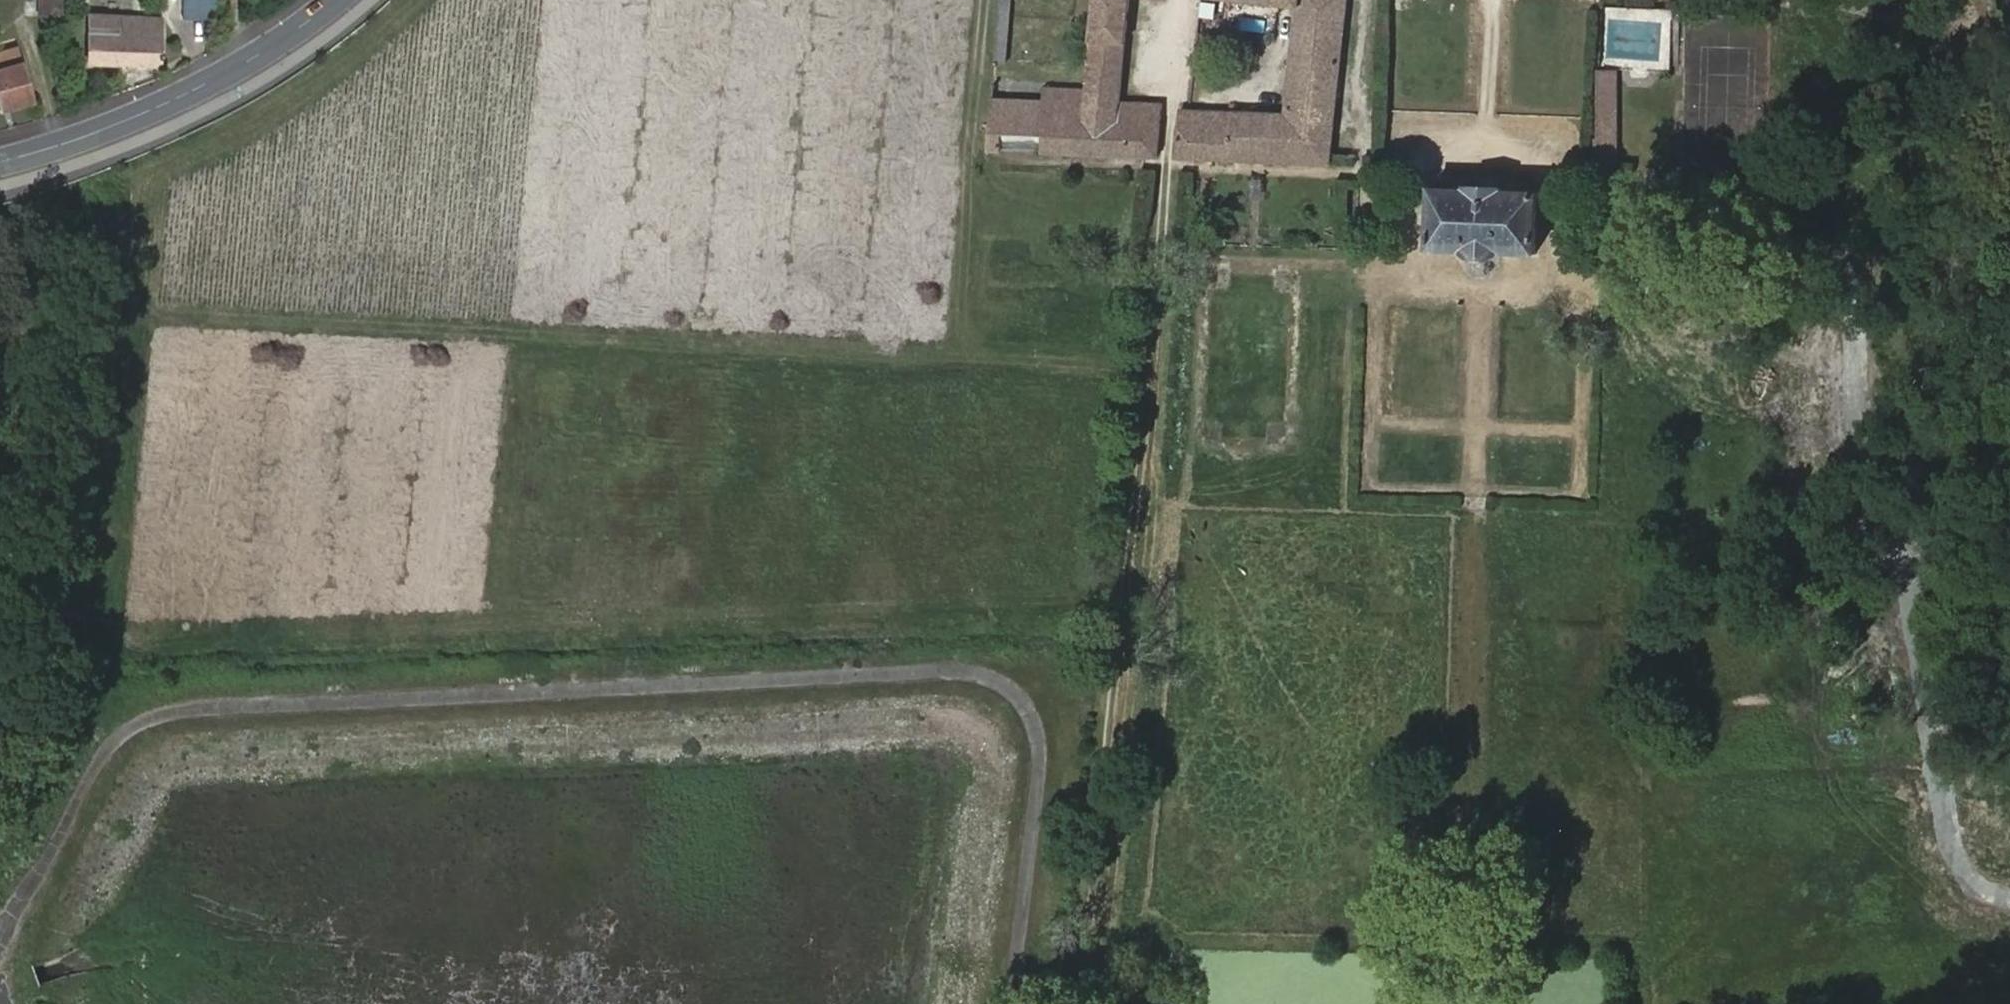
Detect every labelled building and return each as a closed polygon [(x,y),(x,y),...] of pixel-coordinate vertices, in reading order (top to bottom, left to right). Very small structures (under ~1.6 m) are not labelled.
[(41,8),(69,9),(69,0),(41,0),(41,8)] [(216,16),(217,0),(187,0),(186,16),(216,16)] [(989,150),(1157,156),(1163,106),(1119,102),(1128,0),(1095,0),(1087,85),(1086,108),(993,102),(989,150)] [(996,63),(1007,63),(1012,0),(1001,0),(996,63)] [(1176,156),(1330,162),(1347,0),(1226,0),(1297,7),(1286,114),(1180,109),(1176,156)] [(92,17),(90,66),(162,68),(164,17),(92,17)] [(0,112),(35,101),(20,50),(0,57),(0,110),(0,112)] [(1599,69),(1599,97),(1615,97),(1615,86),(1616,86),(1616,69),(1599,69)] [(1043,82),(1042,99),(994,96),(993,102),(1086,108),(1087,85),(1043,82)] [(1602,156),(1602,166),(1614,166),(1614,156),(1602,156)] [(1433,190),(1430,252),(1466,253),(1471,259),(1495,260),(1502,254),(1536,256),(1539,194),(1503,192),(1503,188),(1468,187),(1468,191),(1433,190)]
